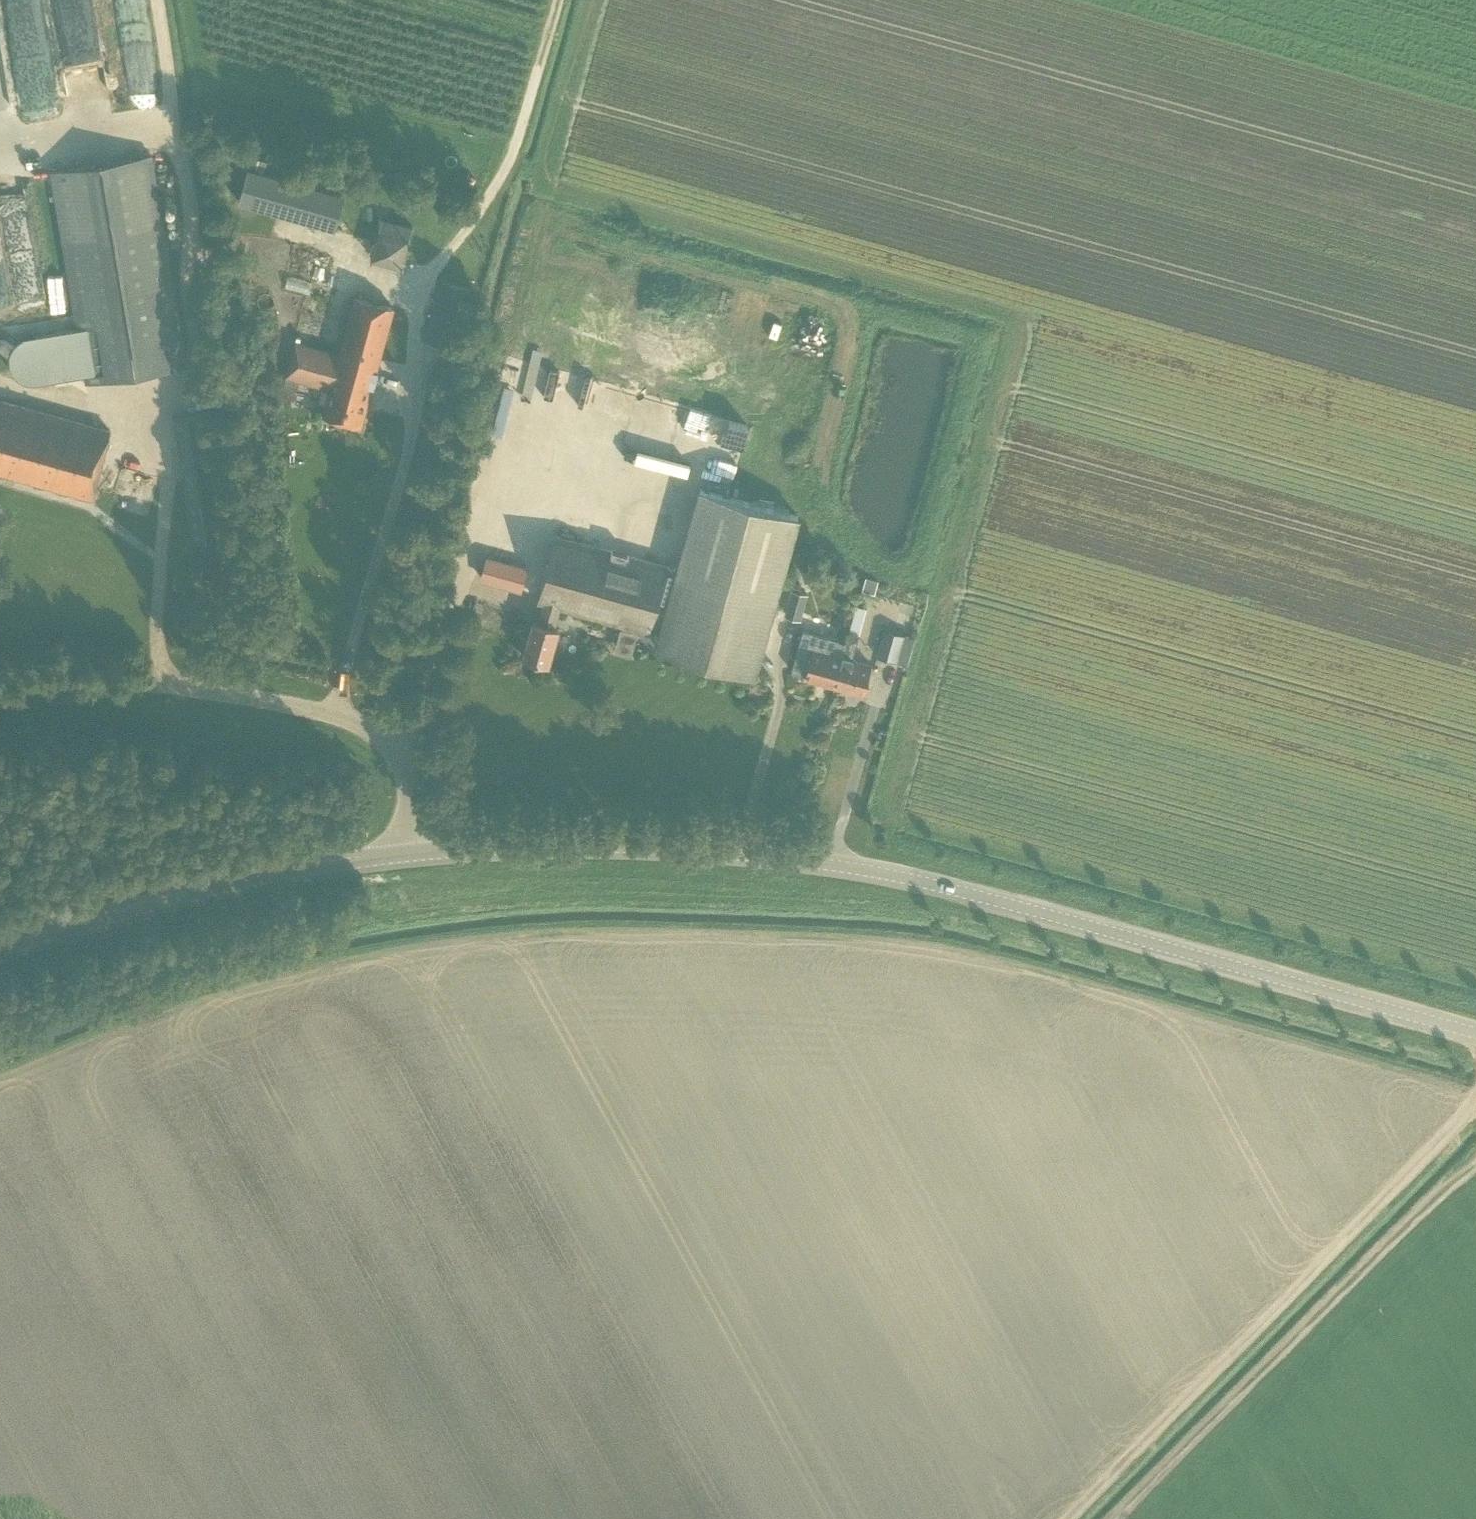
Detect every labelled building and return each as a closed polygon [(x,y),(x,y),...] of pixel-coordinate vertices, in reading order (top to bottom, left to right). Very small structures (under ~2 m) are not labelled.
[(37,383),(84,375),(85,381),(186,364),(150,154),(50,171),(76,328),(71,329),(36,335),(33,335),(31,336),(28,337),(26,337),(24,338),(21,339),(19,340),(17,341),(16,342),(15,343),(14,344),(13,345),(12,347),(11,348),(11,349),(10,351),(10,352),(9,354),(9,355),(9,357),(9,358),(9,360),(9,361),(9,363),(9,364),(9,365),(10,366),(10,367),(11,369),(11,370),(12,371),(13,373),(14,374),(15,375),(16,376),(17,377),(18,378),(19,379),(21,380),(22,381),(23,381),(25,382),(26,382),(28,383),(29,383),(31,383),(32,383),(34,383),(35,383),(37,383)] [(333,229),(343,194),(247,167),(237,201),(333,229)] [(400,267),(409,235),(411,224),(380,216),(369,258),(400,267)] [(454,349),(471,286),(441,278),(424,340),(454,349)] [(360,424),(392,306),(354,296),(338,353),(294,341),(285,375),(329,387),(322,413),(360,424)] [(9,355),(9,354),(10,352),(10,351),(11,349),(11,348),(12,347),(13,345),(14,344),(0,335),(0,349),(9,355)] [(109,428),(0,399),(0,471),(90,496),(109,428)] [(559,607),(658,634),(655,644),(754,671),(796,513),(698,486),(676,567),(555,534),(537,601),(542,602),(536,621),(532,620),(522,655),(548,662),(557,627),(553,626),(559,607)] [(433,591),(435,583),(428,581),(426,589),(433,591)] [(851,658),(858,633),(862,617),(852,614),(844,641),(832,685),(861,693),(869,663),(851,658)] [(883,627),(875,655),(896,661),(897,658),(907,660),(913,636),(883,627)] [(832,685),(844,641),(802,629),(790,669),(804,674),(804,677),(832,685)]
